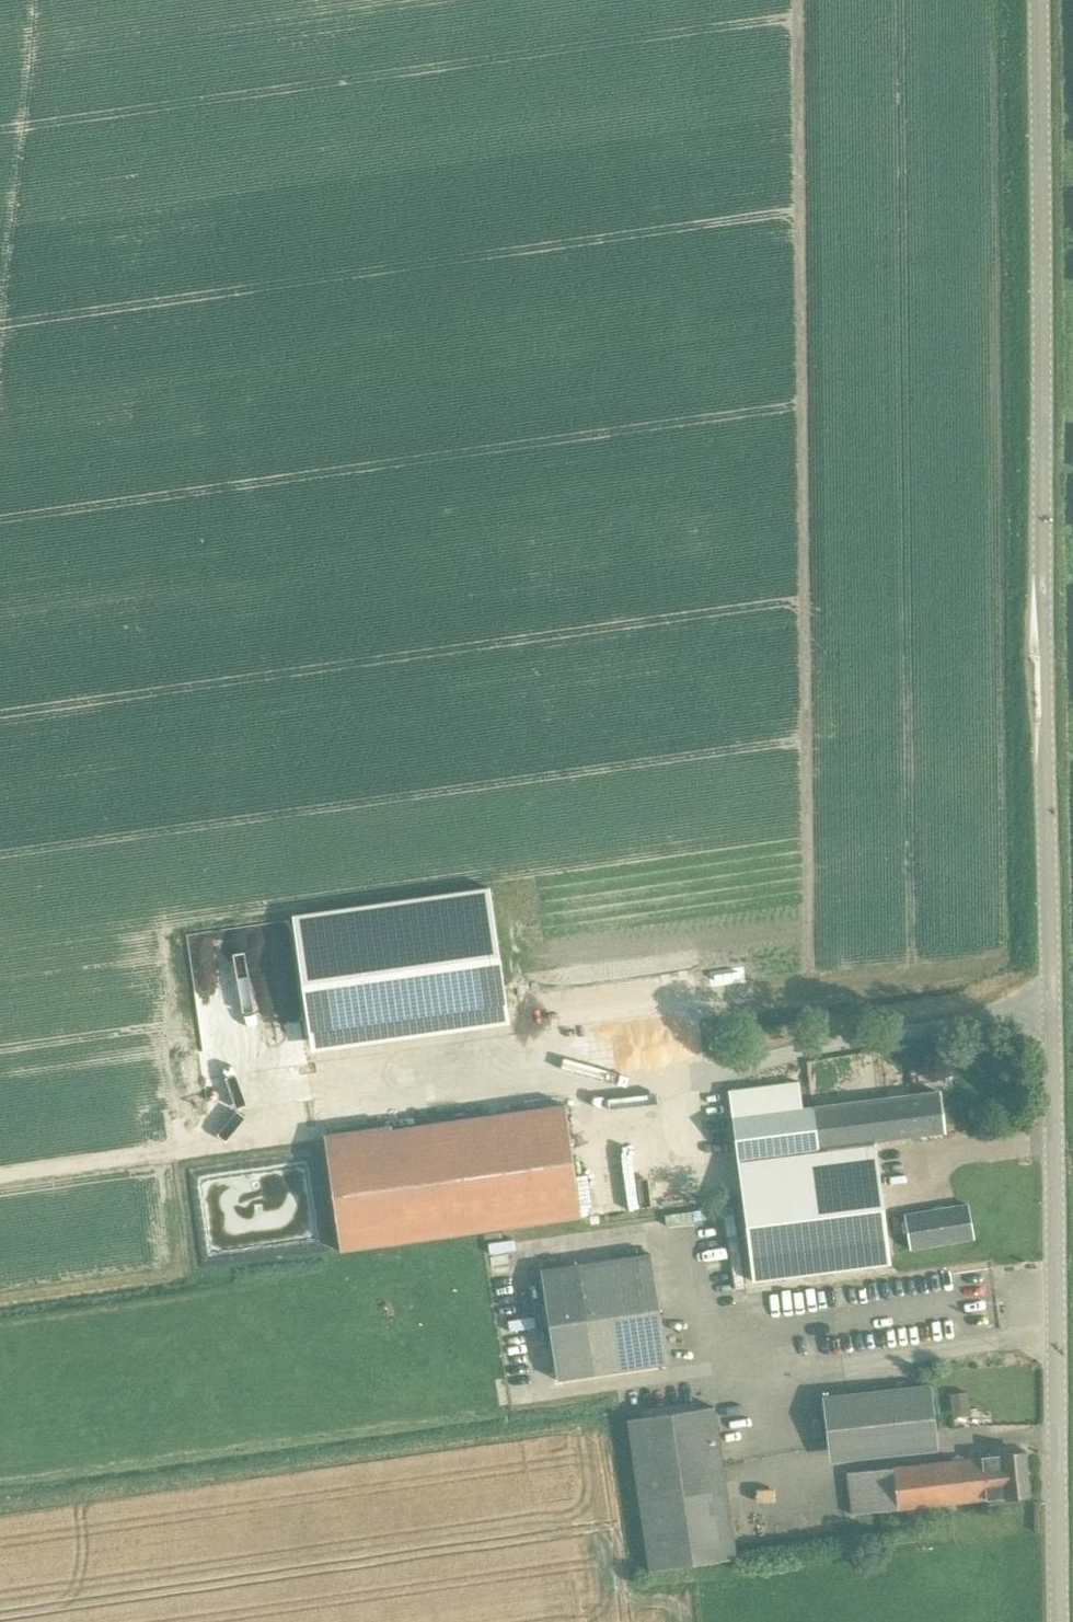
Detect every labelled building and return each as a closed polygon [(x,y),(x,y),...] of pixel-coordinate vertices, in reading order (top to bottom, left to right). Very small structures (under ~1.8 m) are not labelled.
[(506,1003),(490,888),(292,916),(308,1031),(506,1003)] [(813,1064),(796,1066),(799,1083),(800,1082),(802,1093),(817,1091),(813,1064)] [(755,1278),(892,1262),(877,1142),(817,1149),(812,1107),(803,1108),(802,1093),(800,1082),(799,1083),(732,1091),(755,1278)] [(944,1133),(939,1091),(812,1107),(817,1149),(877,1142),(944,1133)] [(581,1217),(567,1116),(565,1105),(324,1139),(340,1251),(581,1217)] [(968,1203),(903,1213),(909,1250),(973,1240),(968,1203)] [(557,1380),(593,1375),(667,1364),(651,1253),(541,1270),(557,1380)] [(936,1433),(931,1385),(822,1397),(827,1445),(936,1433)] [(952,1418),(971,1415),(968,1392),(949,1394),(952,1418)] [(650,1571),(695,1565),(737,1559),(714,1407),(627,1419),(650,1571)] [(847,1471),(851,1514),(1030,1496),(1025,1453),(847,1471)]
